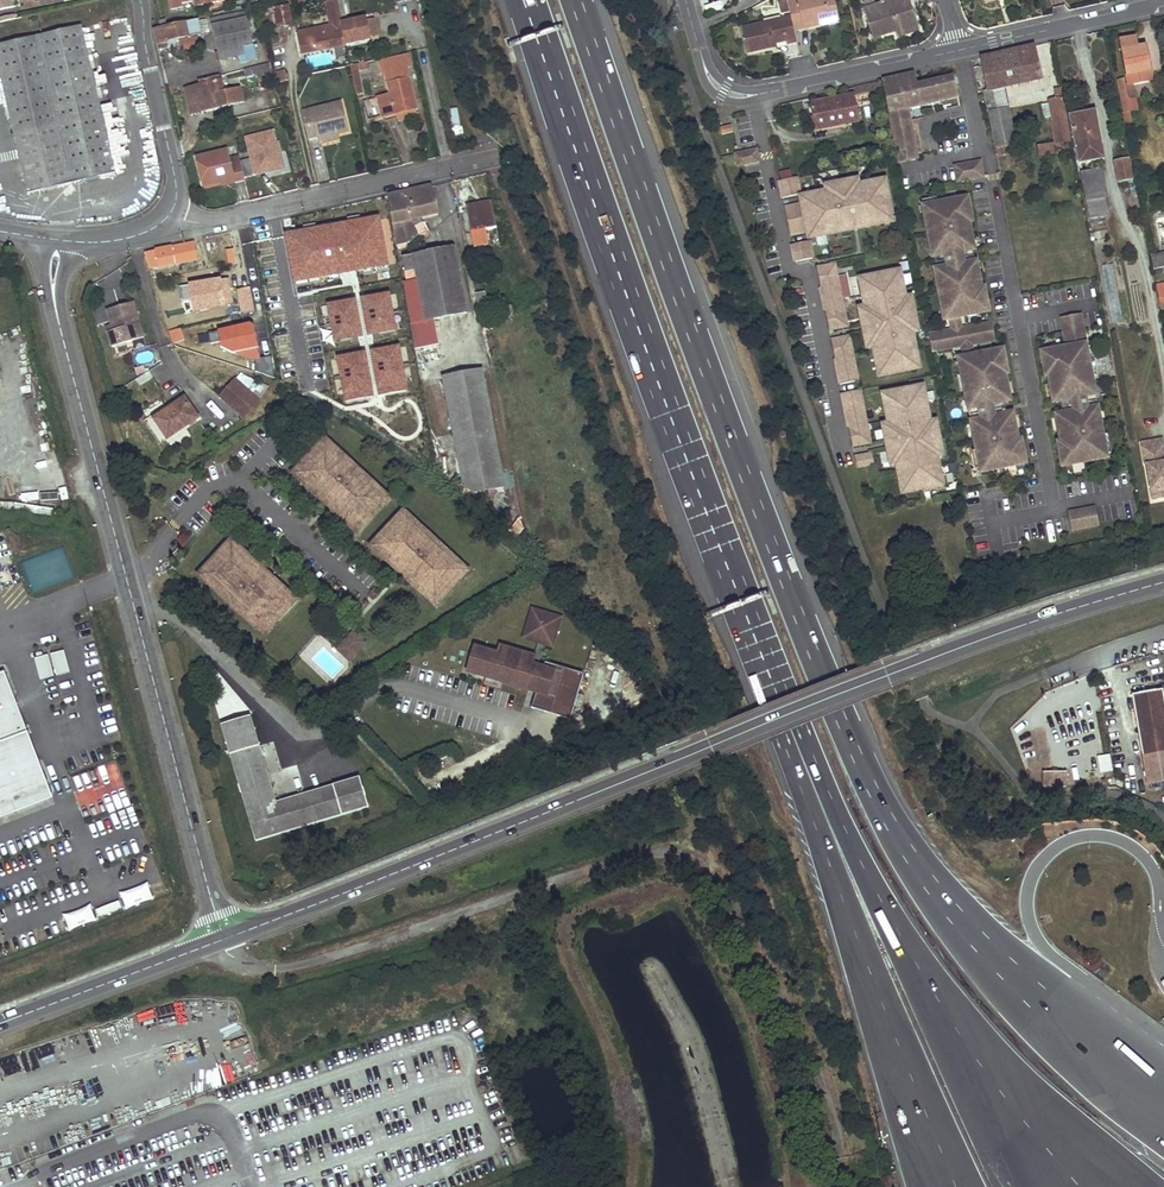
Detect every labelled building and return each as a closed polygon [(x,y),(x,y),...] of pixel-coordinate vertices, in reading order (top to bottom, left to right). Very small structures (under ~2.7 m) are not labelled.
[(171,10),(183,8),(182,4),(193,2),(194,5),(223,0),(169,0),(171,10)] [(336,0),(328,0),(325,1),(330,24),(297,32),(301,53),(345,44),(337,4),(336,0)] [(834,0),(792,0),(786,1),(788,11),(789,16),(792,29),(803,27),(802,22),(816,19),(817,23),(838,18),(834,0)] [(880,5),(863,10),(871,39),(895,32),(896,38),(917,31),(911,12),(907,13),(903,0),(878,0),(880,5)] [(908,0),(903,0),(907,13),(911,12),(908,0)] [(780,13),(788,11),(786,1),(778,4),(780,13)] [(346,21),(342,3),(337,4),(345,44),(370,38),(370,35),(367,20),(366,17),(346,21)] [(292,22),(289,4),(261,10),(267,39),(280,36),(278,25),(292,22)] [(792,29),(789,16),(740,27),(746,53),(770,47),(769,42),(774,41),(785,38),(786,44),(795,41),(792,29)] [(26,28),(24,19),(11,22),(13,31),(26,28)] [(157,41),(200,32),(198,22),(198,19),(155,30),(157,41)] [(260,41),(254,19),(212,29),(217,51),(260,41)] [(377,33),(374,19),(367,20),(370,35),(377,33)] [(82,26),(0,45),(0,69),(28,193),(116,172),(82,26)] [(1133,37),(1118,40),(1125,75),(1149,70),(1144,45),(1135,47),(1133,37)] [(1041,79),(1033,46),(979,58),(986,90),(982,91),(985,102),(995,100),(993,90),(1041,79)] [(410,54),(384,60),(388,79),(392,78),(393,83),(390,84),(392,95),(378,98),(382,117),(398,113),(416,109),(406,69),(413,67),(410,54)] [(259,82),(274,78),(273,73),(271,64),(244,70),(247,78),(258,75),(259,82)] [(957,97),(950,64),(883,80),(884,86),(898,162),(917,159),(907,108),(957,97)] [(351,70),(356,93),(362,92),(357,69),(351,70)] [(288,80),(285,70),(273,73),(274,78),(275,84),(288,80)] [(1149,70),(1125,75),(1127,84),(1132,83),(1151,78),(1149,70)] [(244,101),(240,89),(224,92),(221,76),(212,78),(212,80),(200,83),(200,85),(187,88),(192,113),(244,101)] [(1138,110),(1132,83),(1127,84),(1125,84),(1124,78),(1117,80),(1123,113),(1129,112),(1138,110)] [(1063,98),(1061,88),(1056,89),(1057,99),(1048,101),(1051,118),(1050,119),(1054,146),(1059,146),(1058,142),(1068,140),(1061,99),(1063,98)] [(854,95),(806,104),(807,108),(811,107),(815,130),(859,121),(854,95)] [(1003,109),(1001,99),(995,100),(985,102),(987,112),(988,112),(1003,109)] [(341,102),(301,112),(307,139),(316,137),(317,139),(339,134),(348,132),(341,102)] [(1015,143),(1007,108),(1003,109),(988,112),(996,147),(1015,143)] [(418,116),(416,109),(398,113),(399,120),(418,116)] [(1098,132),(1094,111),(1069,115),(1078,163),(1100,159),(1095,133),(1098,132)] [(1131,123),(1129,112),(1123,113),(1122,113),(1125,125),(1131,123)] [(731,125),(720,127),(722,133),(733,131),(731,125)] [(243,138),(253,178),(285,170),(274,129),(243,138)] [(318,145),(340,141),(339,134),(317,139),(318,145)] [(1015,143),(996,147),(998,154),(1017,150),(1015,143)] [(1051,143),(1037,146),(1039,155),(1053,152),(1051,143)] [(754,150),(733,155),(735,164),(756,160),(754,150)] [(228,151),(197,159),(204,188),(223,184),(225,180),(235,178),(231,161),(228,151)] [(1128,158),(1114,159),(1118,182),(1132,180),(1128,158)] [(240,159),(231,161),(235,178),(236,184),(246,182),(240,159)] [(978,177),(975,163),(955,166),(957,181),(978,177)] [(1099,168),(1080,172),(1085,200),(1104,197),(1099,168)] [(796,177),(779,180),(782,197),(800,194),(796,177)] [(223,184),(224,187),(236,184),(235,178),(225,180),(223,184)] [(826,191),(800,196),(801,204),(784,207),(789,234),(806,231),(825,227),(826,234),(864,227),(863,221),(892,215),(885,179),(859,184),(842,188),(826,191)] [(858,179),(841,182),(842,188),(859,184),(858,179)] [(825,185),(826,191),(842,188),(841,182),(825,185)] [(403,220),(437,212),(431,185),(388,195),(397,247),(402,246),(401,242),(406,241),(403,220)] [(972,221),(968,197),(946,201),(947,204),(965,200),(969,222),(972,221)] [(1107,214),(1104,197),(1085,200),(1088,218),(1107,214)] [(947,204),(946,201),(923,205),(945,319),(950,318),(952,329),(928,334),(931,351),(961,345),(963,356),(958,357),(981,472),(1004,467),(1003,464),(1022,460),(1018,439),(1021,438),(1015,411),(1009,413),(997,415),(995,403),(1007,401),(1013,400),(1008,373),(1005,374),(1000,352),(982,356),(981,353),(973,354),(971,343),(995,339),(992,322),(962,328),(960,316),(968,315),(967,312),(986,308),(982,287),(985,286),(980,260),(978,260),(967,262),(965,250),(976,248),(977,248),(972,221),(969,222),(965,200),(947,204)] [(491,201),(468,204),(474,246),(486,244),(484,228),(496,226),(491,201)] [(892,215),(863,221),(864,227),(893,221),(892,215)] [(806,231),(808,238),(826,234),(825,227),(806,231)] [(382,234),(293,249),(314,366),(373,356),(375,371),(405,366),(395,310),(388,273),(382,234)] [(809,241),(791,244),(795,261),(812,258),(809,241)] [(145,252),(149,268),(176,263),(174,257),(197,253),(195,242),(145,252)] [(402,256),(407,282),(402,283),(413,350),(437,346),(432,319),(466,312),(453,246),(412,254),(413,255),(402,256)] [(978,260),(976,248),(965,250),(967,262),(978,260)] [(1157,255),(1157,252),(1153,253),(1154,256),(1151,256),(1154,269),(1163,266),(1163,253),(1157,255)] [(834,265),(817,268),(829,329),(846,326),(834,265)] [(900,270),(895,271),(899,289),(904,288),(900,270)] [(398,271),(388,273),(395,310),(405,308),(398,271)] [(895,271),(859,278),(864,306),(867,321),(864,322),(866,334),(870,334),(873,349),(878,377),(915,370),(911,352),(916,351),(913,334),(909,315),(905,296),(904,288),(899,289),(895,271)] [(182,291),(176,292),(180,303),(185,302),(188,309),(194,307),(187,285),(181,286),(182,291)] [(990,311),(985,286),(982,287),(986,308),(967,312),(968,315),(990,311)] [(1156,289),(1158,300),(1163,299),(1163,287),(1156,289)] [(484,291),(474,293),(478,309),(487,307),(484,291)] [(911,295),(905,296),(909,315),(915,314),(911,295)] [(131,301),(105,309),(111,329),(105,331),(110,346),(142,337),(131,301)] [(498,307),(499,316),(513,314),(511,304),(498,307)] [(864,306),(858,307),(861,323),(864,322),(867,321),(864,306)] [(487,307),(478,309),(480,321),(489,320),(487,307)] [(176,314),(163,317),(167,331),(180,327),(176,314)] [(918,333),(915,314),(909,315),(913,334),(918,333)] [(1107,457),(1080,314),(1061,317),(1066,346),(1062,347),(1063,350),(1044,354),(1048,375),(1053,402),(1065,400),(1067,412),(1055,414),(1060,441),(1064,462),(1083,459),(1084,462),(1107,457)] [(208,331),(209,345),(220,344),(221,353),(257,350),(255,326),(208,331)] [(867,350),(873,349),(870,334),(866,334),(864,335),(867,350)] [(848,337),(831,340),(839,384),(857,381),(848,337)] [(1063,350),(1062,347),(1041,351),(1045,376),(1048,375),(1044,354),(1063,350)] [(1008,373),(1003,348),(981,353),(982,356),(1000,352),(1005,374),(1008,373)] [(919,369),(916,351),(911,352),(915,370),(919,369)] [(481,369),(442,377),(464,488),(473,493),(504,487),(481,369)] [(258,400),(268,388),(237,376),(235,379),(258,400)] [(258,400),(235,379),(220,396),(244,417),(258,400)] [(919,387),(881,394),(887,423),(890,438),(886,439),(889,451),(892,450),(895,466),(899,483),(902,482),(905,493),(939,486),(937,475),(940,475),(937,460),(933,440),(930,421),(925,397),(922,398),(919,387)] [(859,390),(841,393),(851,446),(869,442),(859,390)] [(197,418),(184,398),(154,418),(167,438),(197,418)] [(1065,400),(1053,402),(1055,414),(1067,412),(1065,400)] [(1009,413),(1007,401),(995,403),(997,415),(1009,413)] [(167,438),(154,418),(151,415),(143,420),(158,443),(167,438)] [(935,420),(930,421),(933,440),(939,439),(935,420)] [(890,438),(887,423),(881,424),(884,439),(886,439),(890,438)] [(1140,440),(1145,464),(1147,463),(1154,499),(1163,497),(1163,449),(1161,436),(1140,440)] [(333,444),(324,437),(320,442),(328,449),(333,444)] [(1026,463),(1021,438),(1018,439),(1022,460),(1003,464),(1004,467),(1026,463)] [(943,458),(939,439),(933,440),(937,460),(943,458)] [(1064,462),(1060,441),(1057,441),(1062,466),(1084,462),(1083,459),(1064,462)] [(382,489),(333,444),(328,449),(320,442),(296,468),(304,475),(300,480),(349,526),(354,520),(362,528),(386,502),(378,495),(382,489)] [(895,466),(892,450),(889,451),(887,452),(890,467),(895,466)] [(871,454),(854,457),(855,467),(873,463),(871,454)] [(304,475),(296,468),(291,473),(300,480),(304,475)] [(391,497),(382,489),(378,495),(386,502),(391,497)] [(1098,524),(1095,507),(1068,512),(1071,529),(1098,524)] [(412,516),(403,509),(399,514),(407,521),(412,516)] [(462,561),(412,516),(407,521),(399,514),(375,539),(383,547),(379,552),(429,598),(433,592),(441,600),(465,574),(457,567),(462,561)] [(362,528),(354,520),(349,526),(358,533),(362,528)] [(239,545),(231,538),(226,543),(234,550),(239,545)] [(383,547),(375,539),(371,545),(379,552),(383,547)] [(289,590),(239,545),(234,550),(226,543),(203,568),(211,576),(206,581),(256,627),(261,621),(269,629),(292,603),(284,596),(289,590)] [(31,593),(74,578),(63,546),(20,561),(31,593)] [(470,569),(462,561),(457,567),(465,574),(470,569)] [(211,576),(203,568),(198,574),(206,581),(211,576)] [(297,598),(289,590),(284,596),(292,603),(297,598)] [(441,600),(433,592),(429,598),(437,605),(441,600)] [(560,615),(532,606),(524,635),(552,643),(560,615)] [(269,629),(261,621),(256,627),(264,634),(269,629)] [(366,641),(354,630),(338,647),(350,659),(366,641)] [(498,651),(475,645),(475,673),(486,676),(485,682),(501,686),(503,680),(526,687),(527,683),(537,686),(532,705),(571,716),(584,670),(545,659),(544,664),(533,661),(535,654),(500,644),(498,651)] [(64,650),(51,654),(56,675),(70,672),(64,650)] [(48,654),(35,658),(40,680),(54,676),(48,654)] [(14,804),(16,808),(52,794),(5,672),(0,674),(0,809),(14,804)] [(1131,695),(1142,754),(1163,750),(1163,703),(1162,689),(1131,695)] [(239,721),(228,725),(232,739),(261,728),(257,716),(247,719),(244,725),(239,721)] [(261,728),(232,739),(251,799),(279,789),(261,728)] [(1142,754),(1147,784),(1163,781),(1163,750),(1142,754)] [(1102,773),(1111,771),(1109,756),(1099,758),(1102,773)] [(1043,787),(1067,787),(1067,772),(1043,772),(1043,787)] [(279,789),(251,799),(263,839),(375,805),(366,776),(283,801),(279,789)] [(53,799),(52,794),(16,808),(14,804),(0,809),(0,819),(53,799)] [(124,910),(153,901),(148,885),(119,894),(124,910)] [(68,932),(96,922),(90,906),(62,916),(68,932)]
